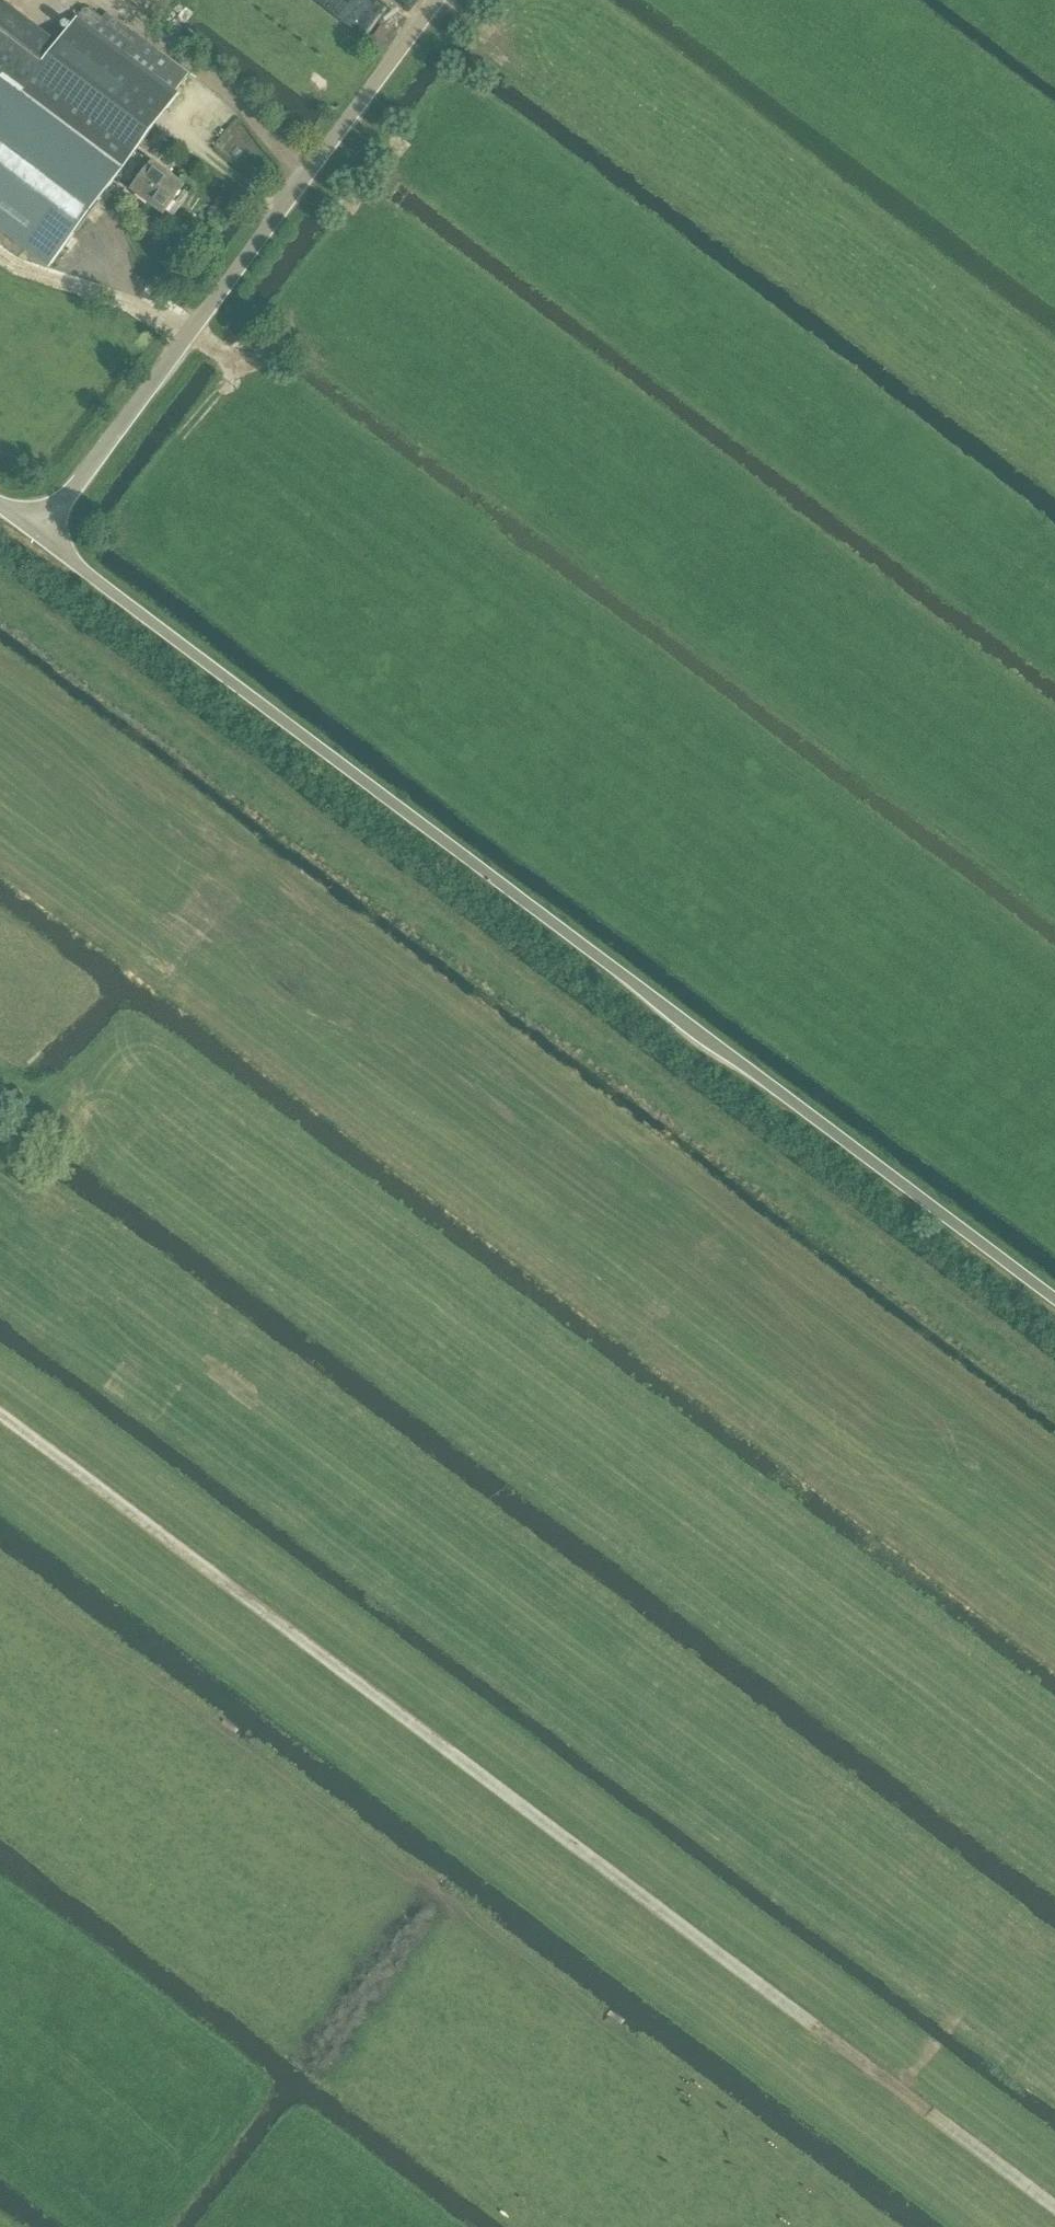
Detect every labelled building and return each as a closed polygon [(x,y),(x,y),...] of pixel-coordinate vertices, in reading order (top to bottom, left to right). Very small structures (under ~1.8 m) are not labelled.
[(1,79),(118,167),(122,171),(118,176),(134,188),(132,191),(163,215),(185,187),(154,163),(152,165),(136,153),(179,94),(76,18),(57,44),(0,0),(0,80),(1,79)] [(46,260),(52,265),(118,176),(122,171),(118,167),(1,79),(0,80),(0,226),(46,260)]
